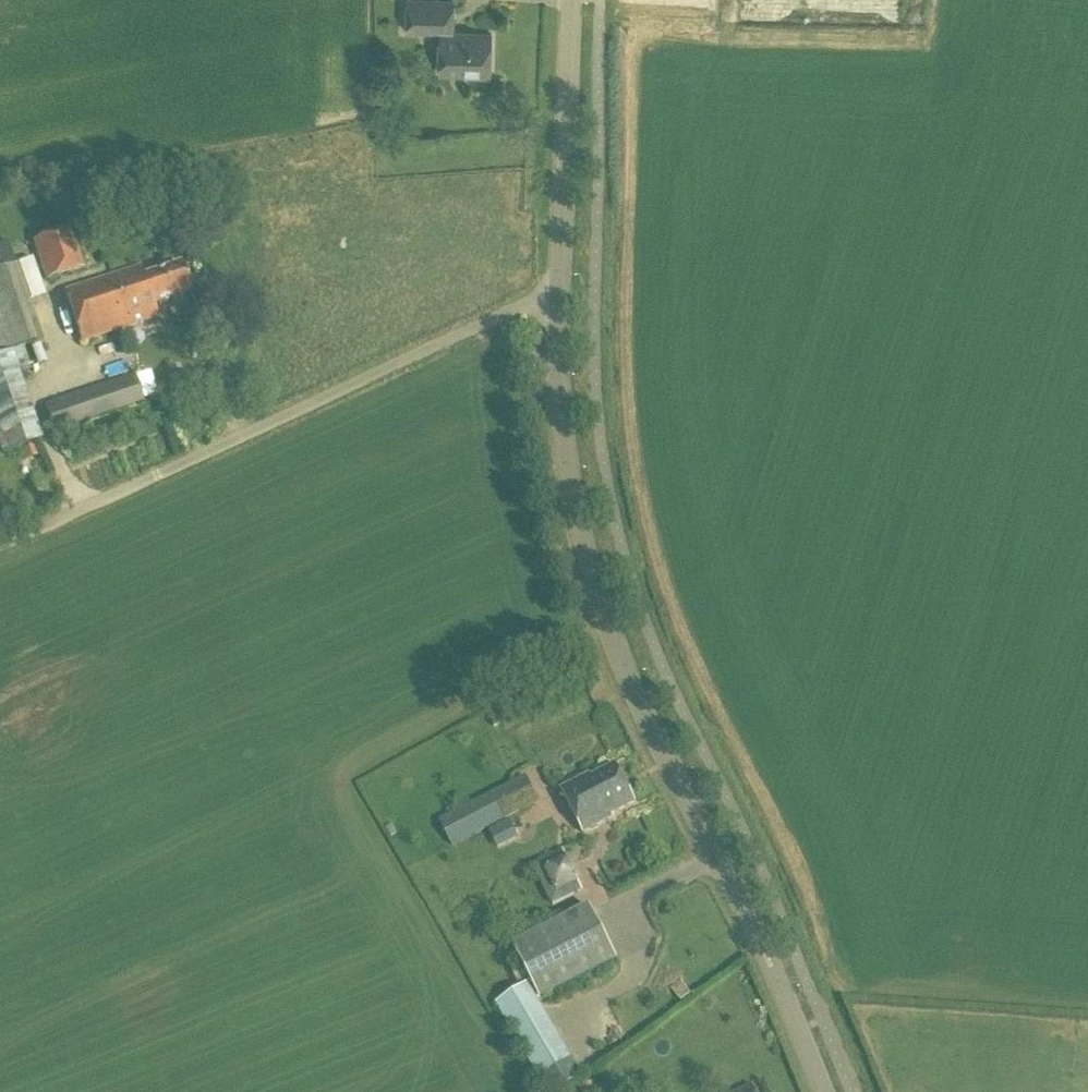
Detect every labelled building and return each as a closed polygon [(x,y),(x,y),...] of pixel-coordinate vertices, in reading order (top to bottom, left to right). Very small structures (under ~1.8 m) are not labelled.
[(492,34),(454,33),(455,1),(432,0),(409,0),(408,32),(442,33),(441,73),(468,74),(468,76),(490,77),(492,34)] [(916,0),(892,0),(893,24),(918,23),(916,0)] [(45,280),(84,267),(72,228),(33,240),(45,280)] [(43,340),(17,264),(0,270),(0,355),(43,340)] [(191,294),(182,266),(146,277),(143,266),(65,291),(82,342),(159,317),(155,306),(191,294)] [(14,414),(32,411),(24,355),(5,357),(14,414)] [(55,429),(142,400),(134,375),(47,404),(55,429)] [(24,438),(43,437),(42,419),(23,420),(24,438)] [(634,804),(615,765),(598,774),(596,771),(589,775),(587,772),(560,785),(584,833),(612,818),(611,815),(634,804)] [(452,847),(539,802),(525,775),(438,820),(452,847)] [(509,820),(489,830),(498,849),(518,839),(509,820)] [(579,883),(580,882),(579,879),(569,859),(568,860),(563,849),(561,850),(532,864),(552,904),(552,905),(555,904),(583,891),(579,883)] [(540,1000),(617,961),(589,907),(512,946),(540,1000)] [(495,1003),(539,1078),(547,1091),(556,1091),(583,1077),(572,1059),(528,984),(495,1003)]
